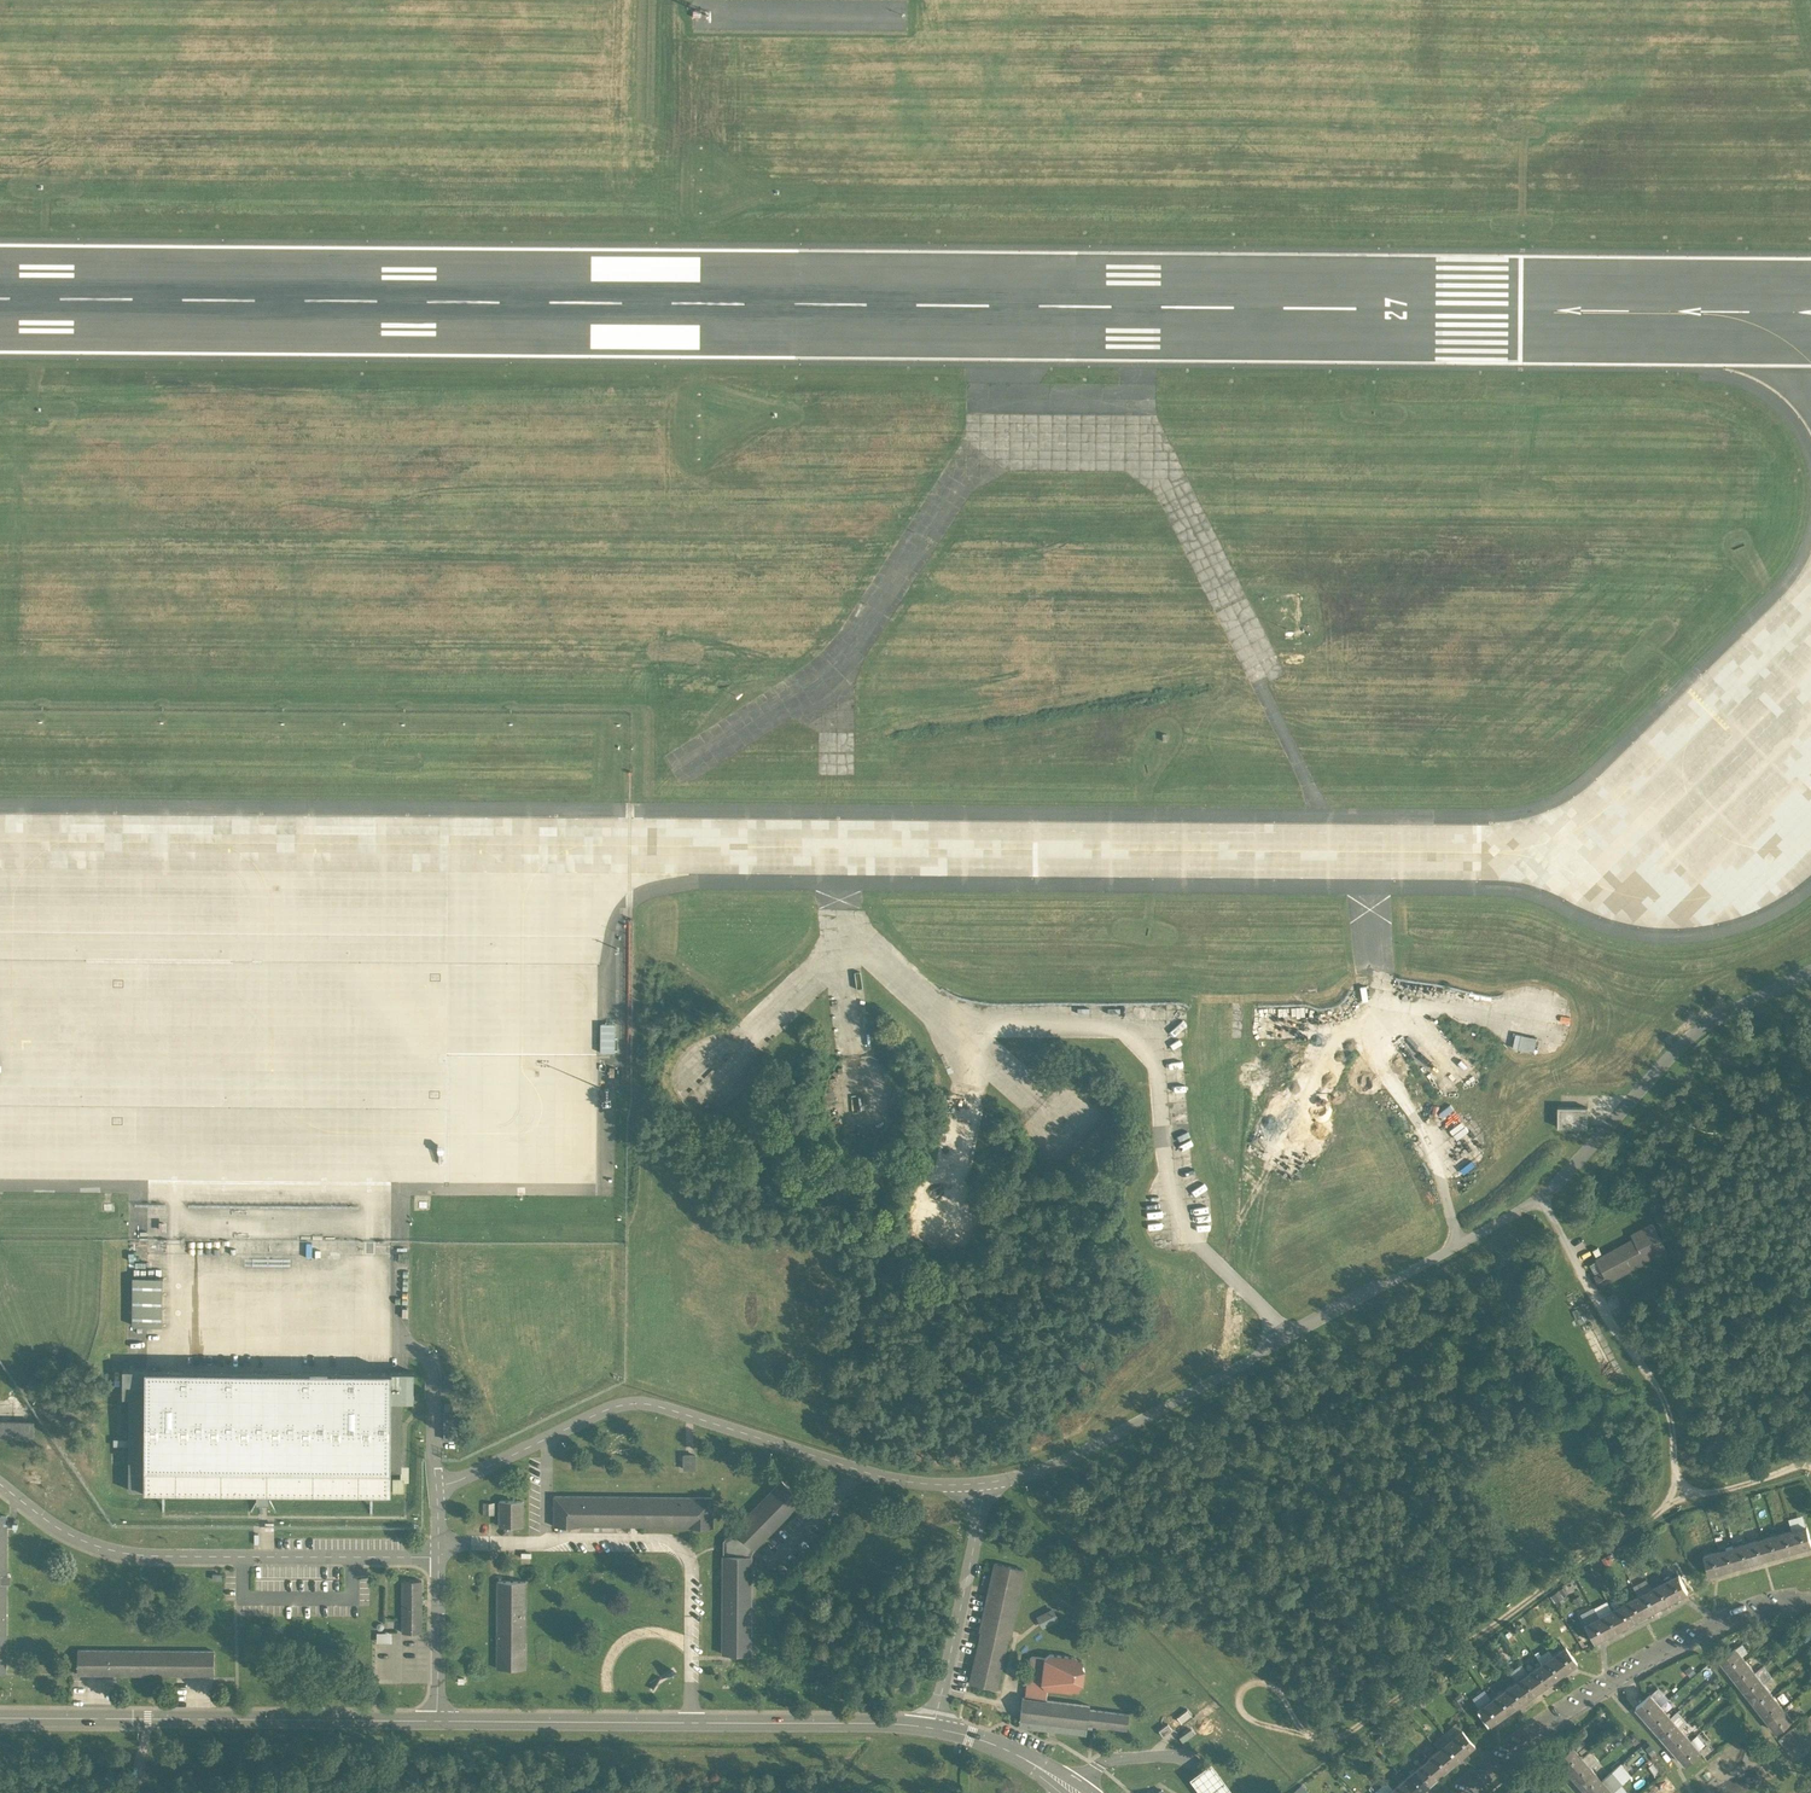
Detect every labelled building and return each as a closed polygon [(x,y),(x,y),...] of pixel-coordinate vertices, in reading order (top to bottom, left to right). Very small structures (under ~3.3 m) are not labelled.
[(604,1051),(618,1052),(619,1023),(605,1022),(604,1051)] [(1532,1051),(1536,1038),(1514,1031),(1510,1045),(1532,1051)] [(1587,1107),(1558,1107),(1558,1127),(1587,1128),(1587,1125),(1587,1107)] [(1594,1275),(1600,1286),(1667,1250),(1652,1222),(1631,1233),(1633,1238),(1596,1258),(1603,1270),(1594,1275)] [(157,1279),(129,1279),(130,1328),(158,1328),(157,1279)] [(129,1491),(145,1491),(145,1370),(122,1370),(122,1398),(129,1398),(129,1491)] [(390,1371),(145,1370),(145,1491),(145,1493),(160,1493),(390,1493),(390,1472),(390,1401),(390,1371)] [(413,1371),(390,1371),(390,1401),(401,1402),(413,1402),(413,1371)] [(457,1375),(444,1375),(444,1390),(457,1390),(457,1375)] [(401,1402),(390,1401),(390,1472),(401,1472),(401,1402)] [(0,1421),(0,1437),(33,1439),(33,1422),(0,1421)] [(695,1454),(683,1454),(683,1469),(695,1469),(695,1454)] [(781,1479),(733,1529),(754,1549),(802,1500),(781,1479)] [(403,1480),(392,1480),(392,1494),(403,1494),(403,1480)] [(712,1497),(554,1495),(553,1525),(712,1527),(712,1497)] [(523,1501),(499,1501),(499,1526),(523,1526),(523,1501)] [(1792,1530),(1797,1549),(1810,1545),(1810,1541),(1807,1526),(1792,1530)] [(723,1540),(722,1555),(752,1555),(754,1549),(733,1529),(723,1540)] [(1792,1530),(1777,1535),(1782,1553),(1797,1549),(1792,1530)] [(1777,1535),(1763,1539),(1768,1557),(1782,1553),(1777,1535)] [(1763,1539),(1748,1543),(1753,1561),(1768,1557),(1763,1539)] [(1748,1543),(1733,1547),(1739,1566),(1753,1561),(1748,1543)] [(1733,1547),(1719,1551),(1724,1570),(1739,1566),(1733,1547)] [(1719,1551),(1704,1555),(1709,1574),(1724,1570),(1719,1551)] [(751,1653),(752,1555),(722,1555),(722,1653),(751,1653)] [(994,1563),(967,1683),(997,1690),(1024,1570),(994,1563)] [(1688,1591),(1679,1575),(1665,1582),(1674,1599),(1688,1591)] [(422,1631),(421,1581),(402,1581),(402,1629),(402,1631),(422,1631)] [(524,1669),(525,1581),(514,1581),(510,1581),(496,1581),(495,1669),(524,1669)] [(1674,1599),(1665,1582),(1652,1589),(1661,1606),(1674,1599)] [(1567,1586),(1553,1593),(1556,1600),(1570,1593),(1567,1586)] [(1652,1589),(1638,1596),(1647,1613),(1661,1606),(1652,1589)] [(1638,1596),(1625,1603),(1634,1620),(1647,1613),(1638,1596)] [(1605,1601),(1597,1604),(1602,1615),(1610,1611),(1605,1601)] [(1625,1603),(1611,1610),(1620,1627),(1634,1620),(1625,1603)] [(1052,1609),(1036,1616),(1042,1628),(1058,1620),(1052,1609)] [(1611,1610),(1598,1617),(1607,1634),(1620,1627),(1611,1610)] [(1598,1617),(1584,1624),(1593,1641),(1607,1634),(1598,1617)] [(1576,1662),(1565,1646),(1552,1655),(1564,1671),(1576,1662)] [(1736,1648),(1721,1660),(1730,1672),(1745,1660),(1736,1648)] [(214,1650),(77,1649),(77,1675),(78,1675),(116,1675),(172,1676),(176,1676),(214,1676),(214,1650)] [(1044,1658),(1032,1656),(1029,1658),(1023,1697),(1046,1700),(1047,1688),(1078,1691),(1079,1686),(1082,1684),(1084,1669),(1082,1665),(1082,1660),(1078,1660),(1075,1657),(1049,1654),(1044,1658)] [(1564,1671),(1552,1655),(1540,1664),(1551,1680),(1564,1671)] [(1745,1660),(1730,1672),(1739,1684),(1755,1672),(1745,1660)] [(1540,1664),(1528,1673),(1539,1689),(1551,1680),(1540,1664)] [(1755,1672),(1739,1684),(1749,1696),(1764,1684),(1755,1672)] [(1539,1689),(1528,1673),(1515,1682),(1526,1698),(1539,1689)] [(1526,1698),(1515,1682),(1503,1691),(1514,1706),(1526,1698)] [(1764,1684),(1749,1696),(1758,1708),(1773,1696),(1764,1684)] [(1514,1706),(1503,1691),(1491,1699),(1502,1715),(1514,1706)] [(1650,1694),(1636,1707),(1646,1718),(1661,1705),(1650,1694)] [(1773,1696),(1758,1708),(1768,1720),(1783,1708),(1773,1696)] [(1046,1700),(1023,1697),(1019,1728),(1085,1736),(1087,1725),(1126,1730),(1128,1714),(1089,1709),(1089,1705),(1046,1700)] [(1502,1715),(1491,1699),(1478,1708),(1489,1724),(1502,1715)] [(1661,1705),(1646,1718),(1656,1730),(1671,1717),(1661,1705)] [(1783,1708),(1768,1720),(1777,1732),(1792,1720),(1783,1708)] [(1671,1717),(1656,1730),(1666,1741),(1681,1728),(1671,1717)] [(1806,1718),(1801,1722),(1809,1734),(1810,1733),(1810,1724),(1806,1718)] [(1809,1734),(1801,1722),(1795,1727),(1804,1738),(1809,1734)] [(1167,1724),(1159,1730),(1163,1736),(1172,1729),(1167,1724)] [(1804,1738),(1795,1727),(1789,1731),(1798,1743),(1804,1738)] [(1681,1728),(1666,1741),(1676,1752),(1691,1740),(1681,1728)] [(1474,1744),(1461,1729),(1450,1740),(1462,1754),(1474,1744)] [(1798,1743),(1789,1731),(1784,1736),(1792,1747),(1798,1743)] [(1792,1747),(1784,1736),(1778,1740),(1787,1751),(1792,1747)] [(1462,1754),(1450,1740),(1438,1749),(1451,1764),(1462,1754)] [(1691,1740),(1676,1752),(1687,1764),(1701,1751),(1691,1740)] [(1571,1746),(1556,1758),(1566,1770),(1581,1758),(1571,1746)] [(1438,1749),(1427,1759),(1440,1774),(1451,1764),(1438,1749)] [(1581,1758),(1566,1770),(1576,1782),(1591,1769),(1581,1758)] [(1427,1759),(1415,1769),(1428,1784),(1440,1774),(1427,1759)] [(1211,1762),(1201,1769),(1196,1773),(1189,1778),(1200,1792),(1233,1792),(1211,1762)] [(1404,1779),(1416,1792),(1418,1792),(1428,1784),(1415,1769),(1404,1779)] [(1576,1782),(1586,1792),(1601,1780),(1591,1769),(1576,1782)] [(1392,1789),(1396,1792),(1416,1792),(1404,1779),(1392,1789)] [(1586,1792),(1610,1792),(1611,1792),(1601,1780),(1586,1792)]
